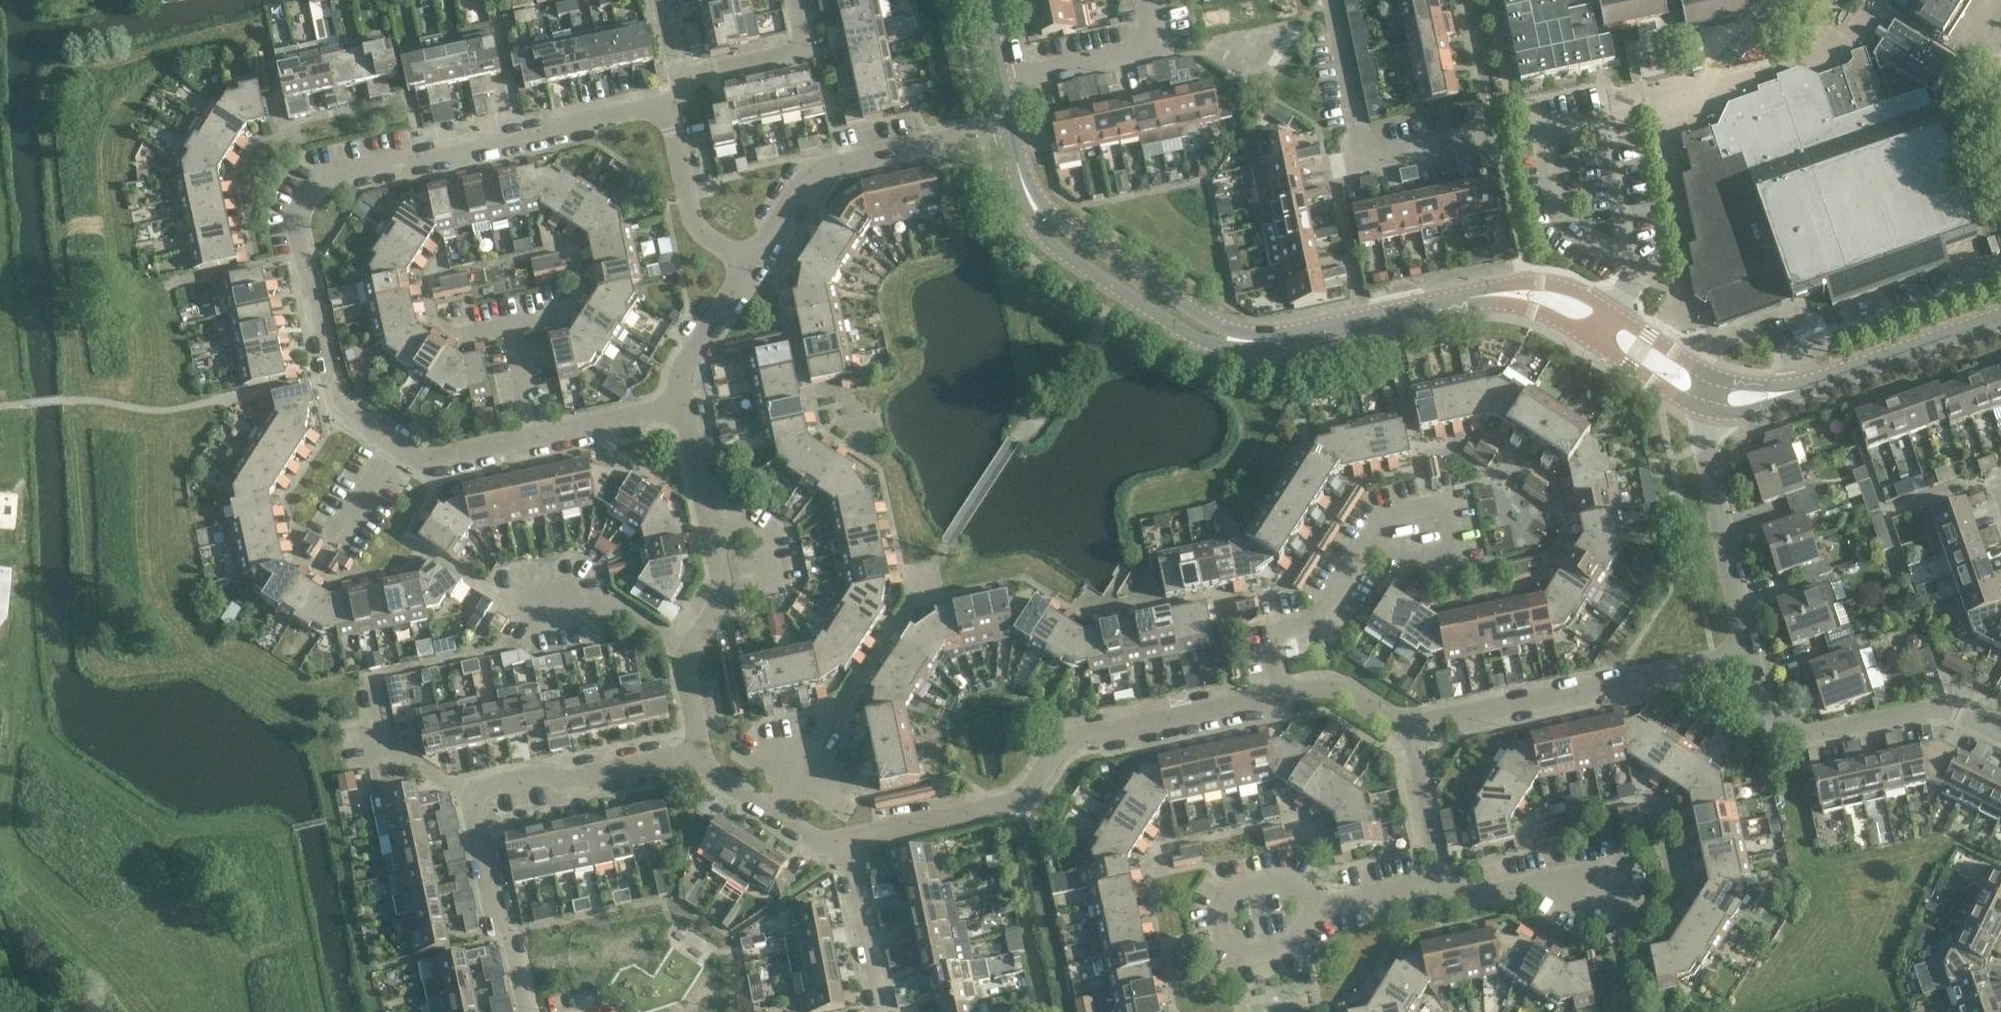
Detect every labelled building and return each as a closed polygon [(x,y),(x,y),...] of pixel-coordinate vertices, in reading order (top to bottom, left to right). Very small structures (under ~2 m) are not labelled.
[(522,0),(511,0),(513,11),(524,9),(522,0)] [(524,9),(534,7),(533,0),(522,0),(524,9)] [(601,9),(611,6),(610,0),(599,0),(601,9)] [(699,4),(702,14),(721,10),(719,2),(730,0),(679,0),(681,8),(699,4)] [(702,14),(706,35),(725,31),(724,24),(743,20),(739,0),(730,0),(719,2),(721,10),(702,14)] [(821,13),(839,9),(841,16),(860,12),(859,4),(878,0),(818,0),(821,13)] [(882,21),(878,0),(859,4),(860,12),(841,16),(843,27),(827,30),(829,40),(865,33),(863,26),(882,21)] [(1038,16),(1083,6),(1081,0),(1035,0),(1038,16)] [(1399,5),(1404,25),(1441,17),(1437,0),(1422,0),(1399,5)] [(1525,82),(1619,62),(1614,38),(1598,42),(1591,7),(1571,11),(1569,0),(1564,0),(1534,7),(1532,0),(1508,0),(1525,82)] [(1750,14),(1749,0),(1683,0),(1686,22),(1750,14)] [(1903,11),(1928,28),(1942,36),(1966,0),(1910,0),(1903,11)] [(567,4),(569,15),(579,13),(577,1),(567,4)] [(569,15),(567,4),(556,6),(559,18),(569,15)] [(1358,5),(1345,8),(1347,16),(1360,14),(1358,5)] [(1083,6),(1038,16),(1042,36),(1075,29),(1076,33),(1088,31),(1083,6)] [(537,22),(535,11),(524,13),(527,24),(537,22)] [(524,13),(514,15),(516,27),(527,24),(524,13)] [(1347,16),(1349,25),(1361,22),(1360,14),(1347,16)] [(1441,17),(1404,25),(1408,45),(1445,37),(1455,35),(1451,15),(1441,17)] [(725,31),(706,35),(711,57),(730,53),(729,46),(748,42),(743,20),(724,24),(725,31)] [(887,43),(882,21),(863,26),(865,33),(829,40),(831,51),(848,47),(850,58),(869,54),(868,47),(887,43)] [(1932,94),(1954,59),(1937,49),(1894,22),(1887,34),(1879,29),(1875,36),(1882,41),(1873,57),(1874,57),(1874,60),(1879,72),(1890,68),(1926,91),(1932,94)] [(476,60),(484,96),(494,94),(490,77),(501,75),(497,55),(491,25),(463,31),(465,42),(469,61),(476,60)] [(628,47),(632,67),(653,62),(649,42),(642,44),(638,25),(617,30),(621,49),(628,47)] [(687,39),(699,37),(697,26),(685,29),(687,39)] [(607,52),(611,71),(632,67),(628,47),(621,49),(617,30),(596,34),(600,53),(607,52)] [(586,56),(590,76),(611,71),(607,52),(600,53),(596,34),(574,39),(578,58),(586,56)] [(699,37),(687,39),(690,50),(701,47),(699,37)] [(1445,37),(1408,45),(1412,65),(1450,57),(1445,37)] [(564,61),(568,80),(590,76),(586,56),(578,58),(574,39),(553,43),(558,62),(564,61)] [(384,40),(362,44),(366,63),(374,62),(381,98),(391,96),(388,79),(399,77),(392,42),(384,43),(384,40)] [(455,64),(459,84),(469,82),(473,98),(484,96),(476,60),(469,61),(465,42),(444,47),(448,65),(455,64)] [(558,62),(553,43),(532,48),(536,67),(543,65),(547,85),(568,80),(564,61),(558,62)] [(869,54),(850,58),(852,69),(836,72),(838,83),(874,75),(872,68),(891,64),(887,43),(868,47),(869,54)] [(362,44),(341,49),(345,68),(352,66),(357,86),(367,84),(370,100),(381,98),(374,62),(366,63),(362,44)] [(1366,45),(1354,47),(1355,56),(1368,53),(1366,45)] [(448,65),(444,47),(423,51),(427,70),(434,68),(442,105),(451,103),(448,86),(459,84),(455,64),(448,65)] [(281,82),(285,100),(289,120),(311,115),(307,96),(314,95),(310,75),(303,77),(299,58),(297,48),(275,53),(281,82)] [(536,67),(532,48),(510,52),(514,72),(521,71),(525,89),(547,85),(543,65),(536,67)] [(341,49),(320,53),(324,72),(331,71),(339,107),(349,105),(345,88),(357,86),(352,66),(345,68),(341,49)] [(1854,65),(1841,70),(1857,114),(1884,105),(1865,50),(1850,55),(1854,65)] [(427,70),(423,51),(400,56),(408,92),(415,91),(416,93),(427,91),(431,107),(442,105),(434,68),(427,70)] [(328,109),(339,107),(331,71),(324,72),(320,53),(299,58),(303,77),(310,75),(314,95),(324,93),(328,109)] [(1368,53),(1355,56),(1357,64),(1370,61),(1368,53)] [(253,57),(255,66),(264,64),(262,55),(253,57)] [(1450,57),(1412,65),(1416,85),(1454,77),(1450,57)] [(1188,72),(1197,71),(1194,58),(1186,60),(1188,72)] [(1188,72),(1186,60),(1177,62),(1180,74),(1188,72)] [(255,66),(257,76),(266,73),(264,64),(255,66)] [(896,85),(891,64),(872,68),(874,75),(838,83),(840,93),(857,90),(859,100),(878,96),(876,89),(896,85)] [(1146,68),(1149,81),(1157,79),(1154,66),(1146,68)] [(1146,68),(1138,70),(1140,83),(1149,81),(1146,68)] [(1834,123),(1857,114),(1841,70),(1818,78),(1834,123)] [(824,108),(820,88),(813,90),(809,71),(788,76),(792,94),(799,93),(803,113),(805,121),(826,116),(824,108)] [(1188,72),(1200,126),(1232,119),(1227,96),(1216,99),(1213,87),(1201,89),(1197,71),(1188,72)] [(1180,74),(1182,83),(1170,86),(1172,95),(1182,140),(1202,136),(1200,126),(1188,72),(1180,74)] [(257,76),(259,85),(268,83),(266,73),(257,76)] [(1106,77),(1109,89),(1117,87),(1114,75),(1106,77)] [(1717,127),(1710,130),(1722,163),(1742,156),(1775,254),(1793,302),(1826,290),(1832,306),(1949,266),(1943,250),(1976,239),(1925,91),(1884,105),(1857,114),(1834,123),(1818,78),(1812,80),(1801,75),(1757,90),(1759,94),(1728,105),(1721,120),(1714,116),(1711,117),(1712,120),(1719,123),(1717,127)] [(792,94),(788,76),(767,80),(770,99),(778,97),(782,117),(803,113),(799,93),(792,94)] [(1106,77),(1097,78),(1100,91),(1109,89),(1106,77)] [(1454,77),(1416,85),(1421,105),(1458,97),(1454,77)] [(767,80),(746,85),(749,103),(757,102),(761,122),(782,117),(778,97),(770,99),(767,80)] [(270,92),(268,83),(259,85),(261,94),(270,92)] [(1066,85),(1069,97),(1078,96),(1075,83),(1066,85)] [(227,97),(220,108),(219,109),(248,128),(267,124),(261,94),(259,85),(239,89),(240,94),(227,97)] [(749,103),(746,85),(723,89),(727,108),(735,106),(739,126),(761,122),(757,102),(749,103)] [(878,96),(859,100),(861,111),(845,115),(847,126),(883,118),(882,111),(901,107),(896,85),(876,89),(878,96)] [(1060,99),(1069,97),(1066,85),(1057,87),(1060,99)] [(1364,96),(1376,93),(1375,85),(1362,87),(1364,96)] [(1376,93),(1364,96),(1365,104),(1369,121),(1389,117),(1387,108),(1379,103),(1376,93)] [(1172,95),(1153,100),(1162,144),(1182,140),(1172,95)] [(1069,97),(1073,116),(1083,163),(1081,151),(1100,147),(1093,112),(1082,115),(1078,96),(1069,97)] [(1142,149),(1162,144),(1153,100),(1133,104),(1140,139),(1142,149)] [(1133,104),(1113,108),(1120,143),(1140,139),(1133,104)] [(238,142),(236,146),(244,152),(249,144),(240,139),(248,128),(219,109),(220,108),(215,105),(207,118),(203,115),(201,119),(238,142)] [(708,121),(710,131),(714,151),(737,146),(733,128),(739,126),(735,106),(727,108),(713,111),(715,120),(708,121)] [(1100,147),(1120,143),(1113,108),(1093,112),(1100,147)] [(1073,116),(1052,121),(1059,155),(1053,156),(1056,169),(1083,163),(1073,116)] [(228,158),(231,154),(236,146),(238,142),(201,119),(198,122),(203,125),(195,136),(191,133),(191,134),(228,158)] [(1296,158),(1297,162),(1309,160),(1307,151),(1295,154),(1292,138),(1280,140),(1278,129),(1254,133),(1261,166),(1296,158)] [(1687,150),(1691,174),(1722,163),(1710,130),(1689,138),(1692,149),(1687,150)] [(180,181),(219,173),(226,161),(235,167),(240,159),(231,154),(228,158),(191,134),(189,137),(193,140),(185,152),(190,155),(182,166),(185,179),(180,181)] [(819,138),(809,140),(811,152),(822,150),(819,138)] [(811,152),(809,140),(798,142),(801,154),(811,152)] [(777,147),(766,149),(769,161),(779,159),(777,147)] [(1307,151),(1309,160),(1321,157),(1319,148),(1307,151)] [(769,161),(766,149),(756,151),(758,163),(769,161)] [(1491,166),(1488,153),(1480,155),(1483,167),(1491,166)] [(1705,303),(1711,307),(1722,314),(1735,294),(1732,287),(1749,281),(1752,280),(1746,264),(1775,254),(1742,156),(1722,163),(1691,174),(1683,178),(1697,244),(1689,248),(1697,290),(1701,289),(1703,296),(1708,300),(1705,303)] [(1300,178),(1297,162),(1296,158),(1261,166),(1252,168),(1256,188),(1257,188),(1300,178)] [(517,174),(526,217),(530,216),(529,211),(542,209),(536,175),(535,170),(539,169),(536,159),(527,161),(530,171),(521,173),(517,174)] [(749,172),(748,165),(746,160),(735,162),(738,174),(749,172)] [(1448,162),(1450,174),(1459,172),(1456,160),(1448,162)] [(936,162),(927,163),(929,174),(921,175),(916,176),(925,220),(929,219),(929,214),(943,211),(935,173),(938,172),(936,162)] [(1448,162),(1440,164),(1442,176),(1450,174),(1448,162)] [(499,178),(507,216),(521,213),(522,218),(526,217),(517,174),(521,173),(519,163),(510,165),(512,175),(503,177),(499,178)] [(918,165),(910,167),(912,177),(903,179),(899,180),(907,219),(921,216),(922,220),(925,220),(916,176),(921,175),(918,165)] [(494,178),(486,180),(481,181),(491,224),(495,223),(494,218),(507,216),(499,178),(503,177),(501,167),(492,168),(494,178)] [(901,169),(892,171),(894,181),(885,183),(881,184),(889,227),(894,226),(893,222),(907,219),(899,180),(903,179),(901,169)] [(1408,170),(1410,183),(1419,181),(1417,169),(1408,170)] [(486,225),(491,224),(481,181),(486,180),(483,170),(475,172),(477,182),(468,184),(464,185),(472,223),(485,220),(486,225)] [(1408,170),(1400,172),(1402,184),(1410,183),(1408,170)] [(178,196),(179,200),(222,191),(223,195),(233,193),(231,184),(221,186),(219,173),(180,181),(183,195),(178,196)] [(548,224),(556,229),(562,221),(558,218),(582,181),(578,179),(576,183),(563,175),(560,180),(549,173),(536,175),(542,209),(554,215),(548,224)] [(883,173),(874,175),(876,185),(862,187),(863,193),(864,193),(872,226),(885,223),(886,228),(889,227),(881,184),(885,183),(883,173)] [(454,227),(472,223),(464,185),(468,184),(466,174),(457,176),(459,186),(450,188),(446,188),(454,227)] [(456,239),(454,227),(446,188),(450,188),(448,177),(439,179),(441,189),(428,192),(437,230),(437,233),(444,241),(456,239)] [(1379,189),(1377,177),(1368,179),(1371,191),(1379,189)] [(1317,199),(1315,191),(1303,193),(1300,178),(1257,188),(1261,208),(1270,206),(1304,198),(1305,202),(1317,199)] [(1368,179),(1360,181),(1362,193),(1371,191),(1368,179)] [(558,218),(562,221),(569,226),(573,228),(597,191),(593,189),(591,193),(579,185),(582,181),(558,218)] [(1473,185),(1481,220),(1501,215),(1494,181),(1473,185)] [(1453,189),(1461,224),(1481,220),(1473,185),(1453,189)] [(1328,188),(1315,191),(1317,199),(1330,197),(1328,188)] [(1453,189),(1433,193),(1441,228),(1461,224),(1453,189)] [(222,191),(179,200),(180,204),(185,203),(188,217),(226,209),(227,213),(237,211),(235,202),(225,204),(223,195),(222,191)] [(588,238),(621,231),(618,217),(607,210),(610,205),(598,197),(600,193),(597,191),(573,228),(569,226),(564,234),(567,237),(571,239),(577,230),(588,238)] [(391,218),(389,222),(427,246),(424,249),(433,255),(438,247),(429,242),(437,230),(428,192),(427,192),(428,198),(415,200),(408,211),(404,209),(396,221),(391,218)] [(828,220),(866,244),(868,241),(864,238),(872,226),(864,193),(863,193),(843,207),(838,204),(831,216),(828,220)] [(1441,228),(1433,193),(1414,198),(1421,232),(1423,244),(1443,240),(1441,228)] [(367,197),(363,202),(374,209),(377,204),(367,197)] [(1304,198),(1270,206),(1274,226),(1309,218),(1305,202),(1304,198)] [(1394,202),(1401,237),(1421,232),(1414,198),(1394,202)] [(1401,237),(1394,202),(1374,206),(1381,241),(1401,237)] [(369,209),(362,204),(356,214),(363,219),(369,209)] [(1381,241),(1374,206),(1353,210),(1360,245),(1381,241)] [(186,231),(187,235),(230,226),(231,231),(241,228),(239,219),(229,222),(227,213),(226,209),(188,217),(191,230),(186,231)] [(822,210),(817,218),(826,224),(821,231),(819,235),(852,257),(859,245),(863,248),(866,244),(828,220),(831,216),(822,210)] [(1309,218),(1274,226),(1278,246),(1313,238),(1314,242),(1326,239),(1324,231),(1312,234),(1309,218)] [(382,234),(380,237),(417,261),(419,257),(424,249),(427,246),(389,222),(393,225),(386,236),(382,234)] [(192,238),(195,252),(234,244),(234,248),(244,246),(243,237),(233,239),(231,231),(230,226),(187,235),(188,239),(192,238)] [(812,226),(807,233),(816,239),(808,251),(846,274),(848,271),(844,268),(852,257),(819,235),(821,231),(812,226)] [(621,231),(588,238),(591,251),(592,256),(631,247),(628,234),(632,233),(632,229),(621,231)] [(1338,237),(1337,233),(1336,229),(1324,231),(1326,239),(1338,237)] [(368,284),(368,285),(407,277),(408,276),(414,264),(423,270),(428,263),(419,257),(417,261),(380,237),(377,241),(381,243),(373,256),(378,259),(371,270),(374,283),(368,284)] [(1313,238),(1278,246),(1283,266),(1317,258),(1314,242),(1313,238)] [(248,263),(246,255),(237,257),(234,248),(234,244),(195,252),(198,265),(193,266),(194,271),(199,270),(237,262),(238,266),(248,263)] [(581,253),(583,262),(593,260),(595,269),(596,273),(639,264),(638,260),(633,261),(631,247),(592,256),(591,251),(581,253)] [(802,269),(800,281),(798,293),(799,294),(832,287),(840,275),(844,278),(846,274),(808,251),(798,266),(802,269)] [(559,253),(550,255),(552,265),(561,263),(561,262),(559,253)] [(552,265),(550,255),(541,257),(543,267),(552,265)] [(541,257),(531,259),(533,269),(543,267),(541,257)] [(1283,266),(1287,286),(1322,278),(1322,281),(1334,279),(1332,270),(1320,273),(1317,258),(1283,266)] [(561,262),(561,263),(563,272),(572,270),(570,261),(561,262)] [(552,265),(554,274),(563,272),(561,263),(552,265)] [(585,271),(587,280),(597,278),(599,290),(638,283),(637,276),(635,269),(640,268),(639,264),(596,273),(595,269),(585,271)] [(554,274),(552,265),(543,267),(545,276),(554,274)] [(543,267),(533,269),(535,278),(545,276),(543,267)] [(1346,276),(1345,268),(1332,270),(1334,279),(1346,276)] [(264,271),(225,279),(229,294),(224,295),(225,299),(268,289),(268,294),(279,292),(277,283),(267,285),(264,271)] [(468,273),(458,275),(460,284),(470,282),(468,273)] [(458,275),(455,276),(449,277),(451,286),(460,284),(458,275)] [(410,290),(407,277),(368,285),(371,298),(367,299),(367,303),(411,295),(412,299),(422,297),(420,288),(410,290)] [(451,286),(449,277),(440,279),(442,288),(451,286)] [(1326,299),(1322,281),(1322,278),(1287,286),(1291,306),(1326,299)] [(460,284),(462,294),(472,292),(470,282),(460,284)] [(638,283),(599,290),(592,303),(583,298),(579,305),(587,311),(590,307),(627,331),(629,328),(625,325),(633,312),(628,309),(636,297),(633,285),(638,284),(638,283)] [(451,286),(453,296),(462,294),(460,284),(451,286)] [(442,288),(444,297),(453,296),(451,286),(442,288)] [(797,313),(840,304),(840,299),(835,301),(832,287),(799,294),(798,293),(793,294),(792,291),(782,293),(784,302),(794,300),(796,309),(797,313)] [(432,290),(434,299),(444,297),(442,288),(432,290)] [(230,302),(233,315),(271,307),(272,311),(283,309),(281,301),(270,303),(268,294),(268,289),(225,299),(226,303),(230,302)] [(339,290),(329,292),(331,303),(341,301),(339,290)] [(1828,309),(1834,327),(1889,311),(1883,292),(1828,309)] [(370,317),(371,321),(414,312),(413,308),(412,299),(411,295),(367,303),(368,304),(372,303),(375,316),(370,317)] [(786,311),(787,315),(788,320),(798,317),(800,331),(840,322),(837,309),(841,308),(840,304),(797,313),(796,309),(786,311)] [(413,308),(414,312),(371,321),(372,325),(377,325),(380,339),(385,338),(385,337),(419,330),(415,317),(425,315),(423,306),(413,308)] [(231,330),(232,334),(275,325),(276,329),(286,327),(285,318),(274,320),(272,311),(271,307),(233,315),(236,329),(231,330)] [(587,311),(582,319),(580,322),(617,346),(620,342),(615,339),(622,329),(626,331),(627,331),(590,307),(587,311)] [(578,370),(591,367),(598,356),(603,359),(611,347),(615,349),(617,346),(580,322),(582,319),(573,313),(569,320),(578,326),(570,337),(578,376),(579,376),(578,370)] [(840,322),(800,331),(804,348),(848,339),(847,335),(842,336),(840,322)] [(238,337),(241,351),(279,343),(280,347),(290,345),(288,336),(278,338),(276,329),(275,325),(232,334),(233,338),(238,337)] [(406,374),(409,377),(433,340),(437,342),(443,334),(435,329),(430,338),(419,330),(385,337),(385,338),(388,350),(399,358),(396,362),(409,370),(406,374)] [(551,342),(560,384),(565,383),(564,379),(578,376),(570,337),(556,340),(554,330),(545,332),(548,343),(551,342)] [(783,344),(781,334),(771,336),(773,346),(783,344)] [(773,346),(771,336),(762,338),(764,348),(773,346)] [(764,348),(762,338),(753,340),(755,350),(764,348)] [(446,388),(457,396),(470,393),(471,398),(472,398),(464,359),(452,352),(458,343),(451,339),(445,347),(449,350),(424,387),(428,389),(431,385),(443,393),(446,388)] [(804,348),(804,349),(808,366),(847,357),(844,344),(849,343),(848,339),(804,348)] [(421,384),(424,387),(449,350),(445,347),(437,342),(433,340),(409,377),(410,377),(412,373),(424,380),(421,384)] [(755,350),(753,340),(744,342),(746,351),(755,350)] [(746,351),(744,342),(734,344),(736,354),(746,351)] [(239,365),(240,369),(240,370),(283,360),(284,364),(294,362),(292,354),(282,356),(280,347),(279,343),(241,351),(244,364),(239,365)] [(736,354),(734,344),(725,346),(727,356),(736,354)] [(464,359),(472,398),(487,395),(488,400),(492,399),(483,356),(486,355),(484,345),(475,347),(478,357),(464,359)] [(751,358),(755,377),(794,368),(790,350),(751,358)] [(847,357),(808,366),(812,385),(842,378),(844,388),(853,386),(851,376),(851,375),(855,374),(855,370),(850,371),(847,357)] [(283,360),(240,370),(241,374),(245,373),(249,387),(287,379),(288,382),(298,380),(296,371),(286,373),(284,364),(283,360)] [(755,377),(759,395),(798,386),(794,368),(755,377)] [(1980,377),(1976,368),(1964,372),(1965,374),(1957,377),(1959,384),(1971,419),(1992,412),(1980,377)] [(1980,377),(1992,412),(2000,409),(2000,373),(2000,370),(1980,377)] [(851,376),(853,386),(862,384),(860,374),(851,376)] [(1479,420),(1492,418),(1484,378),(1471,381),(1470,377),(1465,378),(1474,421),(1479,420)] [(1462,383),(1448,386),(1457,425),(1461,424),(1470,422),(1472,432),(1481,430),(1479,420),(1474,421),(1465,378),(1461,379),(1462,383)] [(1506,438),(1511,430),(1508,427),(1532,391),(1528,388),(1525,392),(1513,384),(1510,388),(1498,381),(1486,384),(1485,378),(1484,378),(1492,418),(1504,425),(1498,433),(1506,438)] [(1434,384),(1430,385),(1439,428),(1443,428),(1452,426),(1454,436),(1463,434),(1461,424),(1457,425),(1448,386),(1435,389),(1434,384)] [(1971,419),(1959,384),(1940,391),(1939,391),(1949,422),(1948,422),(1950,427),(1971,419)] [(628,391),(618,385),(613,394),(622,400),(628,391)] [(1430,385),(1429,386),(1426,386),(1427,391),(1413,394),(1421,433),(1435,429),(1437,440),(1446,438),(1443,428),(1439,428),(1430,385)] [(759,395),(763,412),(802,404),(798,386),(759,395)] [(1938,386),(1916,394),(1929,429),(1948,422),(1949,422),(1939,391),(1940,391),(1938,386)] [(1534,387),(1532,391),(1508,427),(1511,430),(1534,444),(1529,453),(1536,458),(1542,449),(1538,447),(1562,410),(1564,406),(1534,387)] [(274,401),(277,415),(305,433),(306,432),(311,409),(315,407),(312,388),(273,396),(273,397),(268,398),(269,402),(274,401)] [(1908,436),(1929,429),(1916,394),(1896,401),(1908,436)] [(1607,407),(1595,400),(1589,410),(1600,417),(1607,407)] [(1896,401),(1875,408),(1888,443),(1908,436),(1896,401)] [(763,412),(767,430),(806,421),(806,426),(816,423),(814,415),(805,417),(802,404),(763,412)] [(1867,451),(1888,443),(1875,408),(1854,415),(1867,451)] [(1553,457),(1568,467),(1587,438),(1587,439),(1590,434),(1563,416),(1565,412),(1562,410),(1538,447),(1542,449),(1553,457)] [(300,450),(302,448),(307,440),(316,445),(321,438),(312,432),(310,435),(306,432),(305,433),(277,415),(269,426),(265,424),(263,427),(300,450)] [(1411,457),(1403,418),(1389,421),(1388,416),(1383,417),(1392,460),(1397,459),(1411,457)] [(1392,460),(1383,417),(1379,418),(1380,423),(1367,426),(1375,464),(1379,463),(1388,461),(1390,472),(1399,470),(1397,459),(1392,460)] [(767,430),(771,447),(809,439),(806,426),(806,421),(767,430)] [(1375,464),(1367,426),(1354,428),(1353,424),(1348,425),(1357,469),(1362,468),(1371,466),(1373,475),(1381,474),(1379,463),(1375,464)] [(1332,439),(1319,441),(1312,453),(1307,450),(1306,450),(1339,472),(1353,470),(1355,479),(1364,477),(1362,468),(1357,469),(1348,425),(1344,425),(1345,430),(1331,433),(1332,439)] [(1764,436),(1766,440),(1770,452),(1747,460),(1755,482),(1797,467),(1790,447),(1797,444),(1791,426),(1764,436)] [(265,434),(257,445),(290,466),(292,462),(297,455),(306,461),(311,453),(302,448),(300,450),(263,427),(261,431),(265,434)] [(1599,446),(1587,439),(1587,438),(1568,467),(1571,480),(1561,482),(1563,490),(1573,488),(1572,484),(1615,475),(1615,471),(1610,472),(1607,457),(1601,458),(1599,446)] [(825,450),(828,452),(834,443),(826,439),(821,447),(809,439),(771,447),(771,448),(776,447),(779,460),(790,467),(787,472),(804,483),(825,450)] [(1485,455),(1490,447),(1482,442),(1477,450),(1485,455)] [(301,468),(292,462),(290,466),(257,445),(249,457),(246,454),(243,457),(280,481),(282,478),(287,470),(296,476),(301,468)] [(1477,450),(1469,445),(1464,453),(1472,458),(1477,450)] [(1485,455),(1493,461),(1498,452),(1490,447),(1485,455)] [(818,492),(840,459),(844,462),(849,453),(841,448),(836,457),(828,452),(825,450),(804,483),(818,492)] [(1339,472),(1306,450),(1289,478),(1285,475),(1283,478),(1320,502),(1317,507),(1326,512),(1330,505),(1322,499),(1331,485),(1339,472)] [(1477,450),(1472,458),(1480,463),(1485,455),(1477,450)] [(589,469),(590,469),(589,464),(593,463),(591,453),(582,455),(583,459),(574,460),(575,467),(570,468),(579,507),(580,511),(584,511),(583,506),(597,504),(589,469)] [(1485,455),(1480,463),(1488,469),(1493,461),(1485,455)] [(245,464),(237,476),(271,497),(278,485),(286,491),(291,484),(282,478),(280,481),(243,457),(241,461),(245,464)] [(573,457),(564,458),(566,469),(557,471),(553,472),(562,515),(566,514),(565,510),(579,507),(570,468),(575,467),(574,460),(573,457)] [(1994,457),(1985,460),(1990,472),(1998,469),(1994,457)] [(818,492),(833,502),(867,494),(853,474),(856,469),(844,462),(840,459),(818,492)] [(555,460),(551,461),(546,462),(549,472),(540,474),(535,475),(544,514),(557,511),(558,516),(562,515),(553,472),(557,471),(555,460)] [(1438,469),(1436,460),(1427,462),(1429,472),(1438,469)] [(1990,472),(1985,460),(1977,463),(1981,475),(1990,472)] [(540,474),(538,464),(529,466),(531,476),(522,478),(518,479),(527,523),(531,522),(530,517),(544,514),(535,475),(540,474)] [(1797,467),(1755,482),(1763,505),(1785,497),(1789,508),(1816,499),(1811,486),(1804,488),(1797,467)] [(1951,467),(1943,470),(1947,482),(1955,479),(1951,467)] [(527,523),(518,479),(522,478),(520,468),(511,470),(513,480),(504,482),(500,483),(509,522),(522,519),(523,523),(527,523)] [(609,517),(633,479),(617,469),(614,473),(590,469),(589,469),(597,504),(598,504),(608,510),(606,514),(609,517)] [(1438,469),(1429,472),(1431,481),(1440,479),(1438,469)] [(1947,482),(1943,470),(1935,472),(1939,484),(1947,482)] [(496,484),(487,485),(483,486),(492,530),(496,529),(495,524),(509,522),(500,483),(504,482),(502,472),(494,473),(496,484)] [(492,530),(483,486),(487,485),(485,475),(476,477),(478,487),(464,490),(465,496),(466,495),(473,529),(487,526),(488,531),(492,530)] [(1528,483),(1536,488),(1541,480),(1533,475),(1528,483)] [(1567,508),(1577,506),(1576,502),(1614,494),(1612,480),(1616,479),(1615,475),(1572,484),(1573,488),(1575,497),(1565,499),(1567,508)] [(230,520),(231,524),(274,515),(275,519),(285,517),(283,508),(273,510),(271,497),(237,476),(242,480),(234,490),(237,503),(232,505),(235,519),(230,520)] [(633,479),(609,517),(613,519),(615,515),(626,522),(648,489),(652,492),(658,483),(650,478),(645,486),(633,479)] [(1283,478),(1282,479),(1280,482),(1284,485),(1269,508),(1265,505),(1263,509),(1300,533),(1297,537),(1306,543),(1311,535),(1302,530),(1317,507),(1320,502),(1283,478)] [(1541,480),(1536,488),(1544,493),(1549,485),(1541,480)] [(1910,481),(1902,484),(1906,496),(1914,493),(1910,481)] [(1869,515),(1881,511),(1871,482),(1859,487),(1869,515)] [(1530,496),(1536,488),(1528,483),(1522,491),(1530,496)] [(1898,499),(1906,496),(1902,484),(1894,487),(1898,499)] [(1654,485),(1643,488),(1646,504),(1657,501),(1654,485)] [(1360,499),(1364,493),(1355,487),(1351,493),(1360,499)] [(631,525),(642,532),(661,503),(664,499),(667,501),(672,493),(665,488),(659,496),(652,492),(648,489),(626,522),(623,526),(628,529),(631,525)] [(1544,493),(1536,488),(1530,496),(1539,501),(1544,493)] [(833,502),(837,521),(876,512),(877,516),(887,514),(885,505),(875,507),(872,493),(867,494),(833,502)] [(1351,493),(1347,500),(1356,505),(1360,499),(1351,493)] [(1552,498),(1544,493),(1539,501),(1547,507),(1552,498)] [(1568,517),(1569,522),(1570,526),(1581,524),(1580,519),(1623,510),(1622,506),(1617,507),(1614,494),(1576,502),(1577,506),(1579,515),(1568,517)] [(1987,503),(1984,494),(1972,498),(1975,507),(1987,503)] [(440,506),(432,519),(430,522),(467,547),(470,543),(466,541),(473,529),(466,495),(465,496),(445,509),(440,506)] [(1816,499),(1789,508),(1793,520),(1762,531),(1770,553),(1812,538),(1804,517),(1820,512),(1816,499)] [(1356,505),(1347,500),(1343,506),(1351,512),(1356,505)] [(1938,534),(1973,522),(1966,501),(1931,513),(1938,534)] [(675,524),(661,503),(642,532),(645,546),(640,547),(641,551),(684,542),(683,537),(681,523),(675,524)] [(1343,506),(1339,513),(1347,518),(1351,512),(1343,506)] [(1277,568),(1286,574),(1291,566),(1282,560),(1297,537),(1300,533),(1263,509),(1261,507),(1243,534),(1247,541),(1277,561),(1277,562),(1280,564),(1277,568)] [(1580,519),(1581,524),(1583,537),(1617,530),(1617,531),(1622,530),(1619,516),(1624,515),(1623,510),(1580,519)] [(837,521),(841,538),(880,529),(881,533),(891,531),(889,522),(879,524),(877,516),(876,512),(837,521)] [(430,522),(432,519),(424,513),(418,521),(427,526),(419,539),(453,560),(461,548),(465,550),(467,547),(430,522)] [(1347,518),(1339,513),(1335,519),(1343,525),(1347,518)] [(1882,514),(1870,518),(1876,534),(1887,529),(1882,514)] [(237,527),(239,540),(278,532),(279,537),(289,534),(287,526),(277,528),(275,519),(274,515),(231,524),(232,528),(237,527)] [(1938,534),(1945,555),(1980,543),(1973,522),(1938,534)] [(1334,538),(1340,530),(1331,525),(1326,533),(1334,538)] [(1987,540),(1999,536),(1996,528),(1984,532),(1987,540)] [(880,529),(841,538),(845,555),(883,547),(884,551),(894,549),(893,540),(882,542),(881,533),(880,529)] [(1573,553),(1610,577),(1613,574),(1609,571),(1617,558),(1612,555),(1619,544),(1617,531),(1617,530),(1583,537),(1576,549),(1567,544),(1562,551),(1571,557),(1573,553)] [(278,532),(239,540),(242,554),(237,555),(238,559),(281,550),(282,554),(292,552),(290,544),(281,546),(279,537),(278,532)] [(310,546),(315,538),(307,533),(302,541),(310,546)] [(1334,538),(1326,533),(1321,541),(1329,546),(1334,538)] [(684,542),(641,551),(642,555),(647,554),(650,568),(683,560),(683,561),(688,560),(685,546),(696,544),(694,535),(683,537),(684,542)] [(1890,536),(1878,540),(1882,553),(1894,548),(1890,536)] [(1987,540),(1989,548),(2000,544),(2000,543),(1999,536),(1987,540)] [(315,538),(310,546),(319,552),(324,544),(315,538)] [(1812,538),(1770,553),(1778,575),(1800,568),(1804,580),(1830,570),(1826,557),(1819,559),(1812,538)] [(595,549),(601,553),(607,545),(599,540),(595,549)] [(1236,595),(1241,594),(1244,593),(1242,583),(1238,584),(1229,540),(1225,541),(1225,546),(1212,549),(1221,588),(1234,585),(1236,595)] [(1255,575),(1266,568),(1277,562),(1277,561),(1247,541),(1234,544),(1233,540),(1229,540),(1238,584),(1242,583),(1256,580),(1255,575)] [(1329,546),(1321,541),(1316,549),(1324,554),(1329,546)] [(1980,543),(1945,555),(1952,575),(1987,563),(1980,543)] [(607,545),(601,553),(607,557),(615,550),(607,545)] [(319,552),(310,546),(305,554),(313,560),(319,552)] [(845,555),(849,572),(887,564),(888,569),(898,567),(896,558),(886,560),(884,551),(883,547),(845,555)] [(1193,548),(1203,591),(1221,588),(1212,549),(1199,552),(1198,547),(1193,548)] [(1177,556),(1185,595),(1203,591),(1193,548),(1189,549),(1190,554),(1177,556)] [(244,563),(247,576),(286,568),(282,554),(281,550),(238,559),(239,564),(244,563)] [(1148,562),(1158,560),(1156,551),(1146,553),(1148,562)] [(346,558),(338,553),(332,561),(340,566),(346,558)] [(1571,557),(1566,564),(1564,568),(1597,590),(1604,578),(1608,581),(1610,577),(1573,553),(1571,557)] [(1166,599),(1185,595),(1177,556),(1162,559),(1162,555),(1158,556),(1159,561),(1158,561),(1160,570),(1166,599)] [(1316,566),(1320,560),(1312,555),(1308,561),(1316,566)] [(1634,566),(1652,578),(1659,567),(1641,556),(1634,566)] [(346,558),(340,566),(348,571),(354,563),(346,558)] [(1526,560),(1529,569),(1538,567),(1536,558),(1526,560)] [(1561,572),(1556,579),(1554,583),(1591,607),(1593,604),(1589,601),(1597,590),(1564,568),(1566,564),(1557,559),(1553,566),(1561,572)] [(650,568),(639,584),(649,590),(641,602),(661,615),(669,604),(672,606),(683,589),(679,586),(683,561),(683,560),(650,568)] [(1158,560),(1148,562),(1150,572),(1160,570),(1158,561),(1158,560)] [(1519,571),(1529,569),(1526,560),(1517,562),(1519,571)] [(340,566),(332,561),(327,569),(335,574),(340,566)] [(1308,561),(1304,567),(1312,573),(1316,566),(1308,561)] [(427,612),(441,609),(447,597),(452,601),(460,588),(464,591),(467,587),(430,562),(419,578),(427,612)] [(1510,573),(1519,571),(1517,562),(1508,564),(1510,573)] [(1952,575),(1960,596),(1995,584),(1987,563),(1952,575)] [(887,564),(849,572),(852,590),(886,583),(886,584),(891,583),(892,586),(902,584),(900,575),(890,577),(888,569),(887,564)] [(625,566),(609,569),(610,576),(626,573),(625,566)] [(273,613),(277,615),(301,578),(304,581),(310,572),(302,567),(297,576),(286,568),(247,576),(247,577),(253,576),(255,589),(266,596),(263,601),(276,609),(273,613)] [(1312,573),(1304,567),(1300,574),(1308,579),(1312,573)] [(1531,579),(1529,569),(1519,571),(1521,581),(1531,579)] [(1830,570),(1804,580),(1808,591),(1777,602),(1785,624),(1833,607),(1837,605),(1830,585),(1835,583),(1830,570)] [(429,622),(427,612),(419,578),(406,582),(404,571),(395,573),(397,584),(402,583),(410,621),(424,618),(425,623),(429,622)] [(1519,571),(1510,573),(1512,583),(1521,581),(1519,571)] [(1300,574),(1296,580),(1304,585),(1308,579),(1300,574)] [(1551,587),(1544,598),(1551,631),(1564,629),(1572,618),(1576,621),(1585,608),(1589,611),(1591,607),(1554,583),(1556,579),(1548,574),(1543,581),(1551,587)] [(396,624),(410,621),(402,583),(397,584),(389,585),(387,575),(377,577),(380,588),(384,587),(393,630),(398,629),(396,624)] [(318,577),(312,586),(316,588),(292,625),(294,627),(297,623),(310,632),(314,627),(325,634),(337,631),(339,636),(340,636),(331,598),(319,591),(325,582),(318,577)] [(1375,627),(1386,634),(1407,601),(1403,599),(1392,591),(1397,583),(1388,577),(1383,585),(1391,591),(1386,599),(1368,628),(1372,631),(1375,627)] [(316,588),(312,586),(304,581),(301,578),(277,615),(280,617),(283,613),(293,620),(291,624),(292,625),(316,588)] [(360,581),(362,591),(367,591),(375,629),(388,626),(389,631),(393,630),(384,587),(380,588),(371,590),(369,579),(360,581)] [(1304,585),(1296,580),(1291,586),(1300,592),(1304,585)] [(342,585),(344,595),(349,594),(358,637),(362,636),(361,632),(375,629),(367,591),(362,591),(353,593),(351,583),(342,585)] [(852,590),(842,605),(876,627),(886,611),(882,608),(886,584),(886,583),(852,590)] [(1967,617),(2000,605),(2000,602),(1995,584),(1960,596),(1967,617)] [(1391,591),(1383,585),(1378,594),(1386,599),(1391,591)] [(1009,586),(1000,588),(1003,598),(993,600),(989,601),(999,644),(1003,643),(1001,638),(1015,635),(1008,602),(1009,602),(1008,597),(1011,596),(1009,586)] [(972,604),(980,643),(993,640),(994,645),(999,644),(989,601),(993,600),(991,590),(982,591),(985,601),(976,603),(972,604)] [(1403,599),(1407,601),(1386,634),(1398,642),(1395,646),(1398,648),(1422,611),(1419,609),(1411,604),(1417,596),(1409,591),(1403,599)] [(1526,602),(1530,601),(1528,591),(1520,593),(1522,603),(1513,605),(1508,606),(1516,644),(1530,641),(1531,646),(1536,645),(1526,602)] [(486,599),(478,593),(472,601),(480,607),(486,599)] [(974,593),(965,595),(967,605),(958,607),(954,608),(963,651),(967,650),(966,645),(980,643),(972,604),(976,603),(974,593)] [(349,594),(344,595),(331,598),(340,636),(353,633),(354,638),(358,637),(349,594)] [(1504,607),(1495,609),(1491,610),(1500,653),(1504,652),(1503,647),(1516,644),(1508,606),(1513,605),(1511,595),(1502,597),(1504,607)] [(949,609),(935,611),(936,617),(938,617),(945,650),(958,647),(959,652),(963,651),(954,608),(958,607),(956,597),(947,599),(949,609)] [(1544,598),(1530,601),(1526,602),(1536,645),(1539,644),(1538,640),(1553,637),(1551,631),(1544,598)] [(486,599),(480,607),(488,612),(494,604),(486,599)] [(1495,609),(1493,599),(1484,600),(1487,611),(1478,612),(1473,613),(1482,652),(1495,649),(1496,654),(1500,653),(1491,610),(1495,609)] [(1262,623),(1257,600),(1233,604),(1238,628),(1262,623)] [(1431,657),(1444,654),(1445,654),(1438,621),(1426,614),(1432,605),(1424,600),(1419,609),(1422,611),(1398,648),(1402,650),(1405,646),(1417,654),(1420,650),(1431,657)] [(1033,606),(1021,604),(1009,602),(1008,602),(1015,635),(1027,643),(1024,647),(1028,649),(1051,612),(1048,610),(1036,601),(1033,606)] [(1051,612),(1028,649),(1031,652),(1034,648),(1045,655),(1067,622),(1063,619),(1055,615),(1061,606),(1053,601),(1048,610),(1051,612)] [(1460,616),(1456,617),(1465,660),(1469,659),(1468,655),(1482,652),(1473,613),(1478,612),(1475,602),(1467,604),(1469,614),(1460,616)] [(868,638),(876,627),(842,605),(833,621),(866,642),(863,646),(872,651),(877,644),(868,638)] [(1188,609),(1196,648),(1210,645),(1211,650),(1216,649),(1207,605),(1188,609)] [(1993,647),(2000,631),(2000,605),(1967,617),(1974,637),(1993,647)] [(1461,661),(1465,660),(1456,617),(1460,616),(1458,606),(1449,608),(1451,618),(1438,621),(1445,654),(1444,654),(1445,660),(1460,656),(1461,661)] [(483,620),(488,612),(480,607),(475,614),(483,620)] [(1833,607),(1785,624),(1792,647),(1823,636),(1827,647),(1854,638),(1849,625),(1841,628),(1833,607)] [(1357,620),(1367,627),(1376,615),(1365,608),(1357,620)] [(1137,609),(1128,611),(1131,621),(1122,623),(1117,624),(1126,663),(1139,660),(1140,665),(1144,664),(1135,620),(1140,619),(1137,609)] [(1171,613),(1180,656),(1184,656),(1183,651),(1196,648),(1188,609),(1171,613)] [(444,611),(436,625),(451,634),(459,620),(444,611)] [(1091,671),(1082,631),(1071,624),(1076,616),(1068,611),(1063,619),(1067,622),(1045,655),(1043,659),(1046,661),(1049,657),(1062,665),(1065,661),(1076,668),(1089,665),(1090,671),(1091,671)] [(1120,613),(1111,615),(1113,625),(1104,627),(1100,628),(1109,672),(1111,678),(1128,674),(1126,663),(1117,624),(1122,623),(1120,613)] [(1153,616),(1161,655),(1175,652),(1176,657),(1180,656),(1171,613),(1153,616)] [(490,627),(501,635),(509,622),(498,615),(490,627)] [(1135,620),(1144,664),(1149,663),(1148,658),(1161,655),(1153,616),(1140,619),(1135,620)] [(904,641),(901,645),(939,668),(941,665),(937,662),(945,650),(938,617),(936,617),(916,631),(912,628),(904,641)] [(1102,617),(1094,619),(1096,629),(1082,631),(1091,671),(1104,668),(1105,672),(1109,672),(1100,628),(1104,627),(1102,617)] [(859,653),(863,646),(866,642),(833,621),(823,636),(856,657),(854,661),(862,667),(867,659),(859,653)] [(1219,626),(1221,635),(1231,633),(1229,624),(1219,626)] [(1231,633),(1221,635),(1223,644),(1233,642),(1231,633)] [(892,659),(925,681),(932,669),(936,672),(939,668),(901,645),(904,641),(895,635),(890,642),(899,648),(894,656),(892,659)] [(846,673),(854,661),(856,657),(823,636),(813,651),(820,685),(821,684),(841,670),(846,673)] [(1854,638),(1827,647),(1831,659),(1810,666),(1817,689),(1866,672),(1854,638)] [(643,651),(640,639),(632,641),(634,653),(643,651)] [(453,640),(435,644),(438,657),(456,653),(453,640)] [(632,641),(623,642),(626,655),(634,653),(632,641)] [(1223,644),(1225,653),(1235,651),(1233,642),(1223,644)] [(603,660),(600,647),(592,649),(595,662),(603,660)] [(595,662),(592,649),(584,651),(586,663),(595,662)] [(720,652),(722,660),(731,658),(730,650),(720,652)] [(882,674),(919,698),(921,695),(917,692),(925,681),(892,659),(894,656),(885,650),(881,657),(889,663),(882,674)] [(1938,676),(1929,650),(1917,654),(1926,681),(1938,676)] [(777,659),(786,697),(790,696),(817,691),(819,701),(828,699),(825,689),(822,689),(821,684),(820,685),(813,651),(777,659)] [(1227,662),(1237,661),(1235,651),(1225,653),(1227,662)] [(1363,656),(1355,651),(1351,658),(1358,663),(1363,656)] [(512,667),(521,665),(518,653),(510,654),(512,667)] [(510,654),(502,656),(504,669),(512,667),(510,654)] [(380,655),(367,658),(370,671),(383,668),(380,655)] [(1951,655),(1944,668),(1954,673),(1960,659),(1951,655)] [(563,668),(561,656),(552,657),(555,670),(563,668)] [(555,670),(552,657),(533,662),(535,674),(555,670)] [(722,660),(723,667),(733,665),(731,658),(722,660)] [(792,706),(790,696),(786,697),(777,659),(741,666),(750,705),(768,701),(781,698),(783,708),(792,706)] [(481,674),(478,661),(470,663),(473,676),(481,674)] [(1227,662),(1229,672),(1239,670),(1237,661),(1227,662)] [(473,676),(470,663),(462,664),(465,678),(473,676)] [(1382,668),(1375,663),(1370,670),(1377,675),(1382,668)] [(723,667),(725,674),(734,672),(733,665),(723,667)] [(441,683),(438,669),(430,671),(433,684),(441,683)] [(1239,670),(1229,672),(1231,681),(1241,679),(1239,670)] [(424,686),(433,684),(430,671),(421,673),(424,686)] [(736,679),(734,672),(725,674),(726,681),(736,679)] [(1447,672),(1436,674),(1442,698),(1452,696),(1447,672)] [(1825,711),(1866,697),(1874,694),(1866,672),(1817,689),(1825,711)] [(919,698),(882,674),(871,690),(876,693),(871,717),(905,711),(913,699),(917,702),(919,698)] [(1412,682),(1404,677),(1398,686),(1407,692),(1412,682)] [(1503,677),(1492,679),(1494,688),(1505,686),(1503,677)] [(399,678),(386,681),(392,709),(405,706),(399,678)] [(738,686),(736,679),(726,681),(728,688),(738,686)] [(642,688),(649,723),(670,718),(662,683),(642,688)] [(517,690),(520,701),(527,736),(529,744),(530,744),(530,742),(536,741),(537,744),(548,742),(546,732),(547,732),(543,709),(540,697),(537,686),(517,690)] [(580,691),(582,700),(589,735),(609,731),(602,696),(600,686),(580,691)] [(728,688),(729,695),(739,693),(738,686),(728,688)] [(649,723),(642,688),(622,692),(629,727),(649,723)] [(602,696),(609,731),(629,727),(622,692),(602,696)] [(540,697),(543,709),(547,732),(546,732),(548,742),(549,744),(569,740),(562,705),(560,693),(540,697)] [(729,695),(731,703),(741,701),(739,693),(729,695)] [(458,704),(467,749),(487,744),(480,710),(478,700),(458,704)] [(569,740),(589,735),(582,700),(562,705),(569,740)] [(527,736),(520,701),(500,705),(507,740),(527,736)] [(732,710),(742,708),(741,701),(731,703),(732,710)] [(438,708),(440,718),(447,753),(467,749),(458,704),(438,708)] [(500,705),(480,710),(487,744),(507,740),(500,705)] [(417,713),(419,722),(427,757),(447,753),(440,718),(438,708),(417,713)] [(742,708),(732,710),(734,717),(744,715),(742,708)] [(1602,723),(1611,762),(1612,766),(1616,766),(1615,761),(1628,758),(1621,724),(1622,724),(1621,719),(1625,719),(1622,709),(1614,710),(1616,721),(1607,722),(1602,723)] [(917,746),(917,744),(916,741),(912,742),(905,711),(871,717),(867,718),(866,715),(855,717),(857,726),(867,724),(873,750),(874,755),(917,746)] [(1585,727),(1592,766),(1611,762),(1602,723),(1607,722),(1605,712),(1596,714),(1598,724),(1589,726),(1585,727)] [(1567,731),(1575,769),(1592,766),(1585,727),(1589,726),(1587,716),(1578,718),(1580,728),(1571,730),(1567,731)] [(1550,734),(1558,773),(1575,769),(1567,731),(1571,730),(1569,720),(1561,721),(1563,731),(1554,733),(1550,734)] [(1635,722),(1622,724),(1621,724),(1628,758),(1644,768),(1668,730),(1665,728),(1662,732),(1649,724),(1646,729),(1635,722)] [(1541,777),(1556,773),(1558,773),(1550,734),(1554,733),(1552,723),(1543,725),(1545,735),(1531,738),(1532,743),(1533,743),(1541,777)] [(1931,727),(1925,728),(1927,740),(1933,739),(1931,727)] [(1248,744),(1257,787),(1261,786),(1260,781),(1274,779),(1267,745),(1268,745),(1266,740),(1270,739),(1267,729),(1259,731),(1261,741),(1252,743),(1248,744)] [(1657,789),(1663,780),(1658,777),(1680,744),(1669,737),(1671,733),(1668,730),(1644,768),(1655,775),(1650,784),(1657,789)] [(1244,745),(1235,746),(1230,747),(1238,786),(1252,783),(1253,788),(1257,787),(1248,744),(1252,743),(1250,733),(1241,734),(1244,745)] [(1894,734),(1896,747),(1905,745),(1902,733),(1894,734)] [(1894,734),(1885,736),(1888,749),(1896,747),(1894,734)] [(1226,748),(1217,750),(1213,751),(1222,794),(1226,793),(1225,789),(1238,786),(1230,747),(1235,746),(1233,736),(1224,738),(1226,748)] [(1218,795),(1222,794),(1213,751),(1217,750),(1215,740),(1206,742),(1208,752),(1199,754),(1195,755),(1202,794),(1217,791),(1218,795)] [(1288,788),(1313,751),(1310,748),(1307,753),(1295,744),(1291,749),(1280,742),(1268,745),(1267,745),(1274,779),(1288,788)] [(1860,742),(1851,743),(1854,756),(1863,754),(1860,742)] [(1974,754),(1982,758),(1987,746),(1979,742),(1974,754)] [(1533,743),(1532,743),(1520,746),(1512,758),(1507,755),(1499,767),(1495,764),(1493,768),(1531,792),(1541,777),(1533,743)] [(1846,758),(1854,756),(1851,743),(1843,745),(1846,758)] [(1191,756),(1182,758),(1177,759),(1186,802),(1191,801),(1190,796),(1202,794),(1195,755),(1199,754),(1197,744),(1188,746),(1191,756)] [(1663,780),(1670,784),(1674,787),(1697,750),(1694,747),(1691,751),(1680,744),(1658,777),(1663,780)] [(1918,749),(1926,785),(1943,787),(1959,754),(1940,744),(1918,749)] [(1288,788),(1300,795),(1304,798),(1325,764),(1332,755),(1317,745),(1313,751),(1288,788)] [(919,778),(916,764),(914,751),(918,750),(917,746),(874,755),(873,750),(863,753),(865,761),(875,759),(878,772),(881,791),(925,781),(924,777),(919,778)] [(1990,761),(1995,750),(1987,746),(1982,758),(1990,761)] [(1161,767),(1168,801),(1182,798),(1183,803),(1186,802),(1177,759),(1182,758),(1179,748),(1171,749),(1173,760),(1159,762),(1160,768),(1161,767)] [(1918,749),(1897,753),(1905,790),(1926,785),(1918,749)] [(1677,789),(1689,797),(1733,788),(1733,787),(1722,789),(1720,776),(1708,768),(1711,764),(1698,756),(1701,752),(1697,750),(1674,787),(1670,784),(1665,794),(1672,798),(1677,789)] [(1808,753),(1811,765),(1820,763),(1817,751),(1808,753)] [(1897,753),(1876,758),(1884,794),(1905,790),(1897,753)] [(1864,761),(1863,754),(1854,756),(1855,763),(1865,805),(1886,801),(1884,794),(1876,758),(1864,761)] [(1971,760),(1959,754),(1943,787),(1940,792),(1960,802),(1982,758),(1974,754),(1971,760)] [(1847,764),(1834,767),(1843,810),(1865,805),(1855,763),(1854,756),(1846,758),(1847,764)] [(1960,802),(1980,812),(1998,773),(1987,767),(1990,761),(1982,758),(1960,802)] [(1821,770),(1820,763),(1811,765),(1812,771),(1820,808),(1822,807),(1824,814),(1843,810),(1834,767),(1821,770)] [(1308,800),(1316,805),(1319,807),(1343,770),(1340,768),(1337,772),(1325,764),(1304,798),(1300,795),(1295,804),(1302,809),(1308,800)] [(1123,788),(1121,792),(1158,816),(1168,801),(1161,767),(1160,768),(1147,770),(1140,781),(1135,778),(1127,791),(1123,788)] [(1531,792),(1493,768),(1491,771),(1495,774),(1487,785),(1520,807),(1523,803),(1531,792)] [(1310,814),(1318,819),(1323,810),(1334,818),(1356,784),(1344,777),(1347,773),(1343,770),(1319,807),(1316,805),(1310,814)] [(1998,773),(1980,812),(1999,821),(2000,818),(2000,774),(1998,773)] [(339,781),(342,792),(357,789),(354,778),(339,781)] [(376,819),(421,809),(440,805),(438,797),(431,798),(430,797),(419,800),(415,783),(370,792),(376,819)] [(1482,805),(1475,816),(1477,829),(1472,830),(1472,831),(1511,823),(1518,811),(1526,816),(1531,809),(1523,803),(1520,807),(1487,785),(1483,783),(1481,787),(1485,789),(1477,802),(1482,805)] [(1356,784),(1334,818),(1338,835),(1382,826),(1381,822),(1376,823),(1373,809),(1368,810),(1365,797),(1354,790),(1357,785),(1356,784)] [(932,788),(934,798),(942,796),(939,786),(932,788)] [(925,790),(927,799),(934,798),(932,788),(925,790)] [(1734,792),(1733,788),(1689,797),(1692,810),(1693,814),(1732,806),(1729,793),(1734,792)] [(918,791),(920,801),(927,799),(925,790),(918,791)] [(911,793),(913,802),(920,801),(918,791),(911,793)] [(1115,810),(1148,831),(1145,835),(1154,840),(1159,833),(1150,827),(1158,816),(1121,792),(1118,795),(1122,798),(1115,810)] [(904,794),(906,804),(913,802),(911,793),(904,794)] [(440,805),(452,802),(450,794),(438,797),(440,805)] [(896,796),(898,805),(906,804),(904,794),(896,796)] [(889,797),(891,807),(898,805),(896,796),(889,797)] [(882,799),(884,808),(891,807),(889,797),(882,799)] [(884,808),(882,799),(875,800),(877,810),(884,808)] [(442,813),(454,811),(452,802),(440,805),(442,813)] [(645,809),(652,844),(673,840),(665,805),(645,809)] [(1638,815),(1639,815),(1636,806),(1627,808),(1629,817),(1638,815)] [(1697,832),(1740,823),(1740,819),(1735,820),(1732,806),(1693,814),(1692,810),(1682,812),(1684,821),(1694,819),(1696,828),(1697,832)] [(1278,807),(1262,811),(1264,821),(1280,818),(1278,807)] [(1627,808),(1618,810),(1620,819),(1629,817),(1627,808)] [(380,839),(425,829),(421,809),(376,819),(380,839)] [(652,844),(645,809),(625,813),(632,848),(652,844)] [(1140,842),(1145,835),(1148,831),(1115,810),(1108,821),(1103,818),(1101,822),(1138,846),(1140,842)] [(632,848),(625,813),(605,817),(614,861),(634,857),(632,848)] [(1638,815),(1640,824),(1650,822),(1648,813),(1639,815),(1638,815)] [(1629,817),(1631,826),(1640,824),(1638,815),(1629,817)] [(614,861),(605,817),(585,822),(595,868),(615,864),(614,861)] [(1629,817),(1620,819),(1622,828),(1631,826),(1629,817)] [(1469,818),(1453,822),(1455,832),(1472,829),(1469,818)] [(700,850),(718,861),(737,831),(719,820),(700,850)] [(1403,821),(1392,823),(1394,836),(1405,833),(1403,821)] [(1565,831),(1562,821),(1553,823),(1555,833),(1565,831)] [(595,868),(585,822),(565,826),(575,872),(595,868)] [(1136,850),(1144,856),(1149,848),(1140,842),(1138,846),(1101,822),(1099,826),(1103,828),(1095,841),(1099,844),(1092,855),(1095,868),(1129,862),(1129,861),(1136,850)] [(1511,823),(1472,831),(1475,844),(1470,845),(1471,850),(1476,849),(1476,850),(1515,841),(1511,823)] [(1555,833),(1553,823),(1544,825),(1546,835),(1555,833)] [(1701,850),(1739,842),(1736,828),(1741,827),(1740,823),(1697,832),(1696,828),(1685,830),(1687,839),(1698,837),(1700,845),(1701,850)] [(575,872),(565,826),(545,830),(555,877),(575,872)] [(1284,836),(1284,835),(1282,826),(1272,828),(1274,838),(1284,836)] [(1343,854),(1381,846),(1378,831),(1383,831),(1382,826),(1338,835),(1342,849),(1331,851),(1333,860),(1343,858),(1343,854)] [(1274,838),(1272,828),(1263,830),(1264,837),(1265,840),(1274,838)] [(395,856),(429,849),(425,829),(380,839),(385,858),(395,856)] [(555,877),(545,830),(525,834),(535,881),(555,877)] [(737,831),(718,861),(712,870),(729,881),(754,842),(737,831)] [(1557,842),(1567,840),(1565,831),(1555,833),(1557,842)] [(1284,835),(1284,836),(1286,845),(1295,843),(1293,833),(1284,835)] [(1546,835),(1548,844),(1557,842),(1555,833),(1546,835)] [(461,842),(459,834),(447,837),(449,845),(461,842)] [(525,834),(505,838),(515,885),(535,881),(525,834)] [(1446,837),(1448,847),(1462,844),(1460,834),(1446,837)] [(1548,844),(1546,835),(1537,837),(1539,846),(1548,844)] [(1274,838),(1276,847),(1286,845),(1284,836),(1274,838)] [(1274,838),(1265,840),(1267,849),(1276,847),(1274,838)] [(461,842),(449,845),(450,853),(463,850),(461,842)] [(746,892),(752,884),(771,854),(754,842),(729,881),(746,892)] [(1742,855),(1739,842),(1701,850),(1700,845),(1689,847),(1691,856),(1701,854),(1703,863),(1704,867),(1748,858),(1747,854),(1742,855)] [(1201,853),(1199,844),(1189,846),(1191,855),(1201,853)] [(937,867),(933,847),(912,851),(911,845),(887,851),(891,868),(882,870),(884,879),(903,875),(937,867)] [(1191,855),(1189,846),(1180,848),(1182,857),(1191,855)] [(429,849),(395,856),(399,876),(434,869),(429,849)] [(1191,855),(1193,864),(1203,863),(1201,853),(1191,855)] [(789,865),(771,854),(752,884),(769,895),(771,892),(781,899),(794,878),(784,872),(789,865)] [(1182,857),(1184,866),(1193,864),(1191,855),(1182,857)] [(1184,866),(1182,857),(1173,859),(1175,868),(1184,866)] [(1703,863),(1693,865),(1695,874),(1705,872),(1707,885),(1747,877),(1744,863),(1749,862),(1748,858),(1704,867),(1703,863)] [(1088,884),(1089,889),(1132,880),(1131,875),(1129,862),(1095,868),(1089,869),(1093,883),(1088,884)] [(1982,889),(2000,899),(2000,874),(1983,865),(1972,885),(1982,889)] [(903,875),(907,895),(942,887),(937,867),(903,875)] [(393,898),(438,889),(434,869),(399,876),(389,878),(393,898)] [(870,873),(871,881),(884,879),(882,870),(870,873)] [(657,886),(666,883),(663,872),(654,874),(657,886)] [(1094,892),(1097,905),(1136,897),(1135,893),(1133,884),(1143,882),(1141,873),(1131,875),(1132,880),(1089,889),(1090,892),(1094,892)] [(468,874),(456,876),(457,884),(469,882),(468,874)] [(1692,891),(1689,895),(1687,898),(1696,904),(1698,900),(1735,924),(1738,921),(1734,918),(1742,906),(1737,903),(1744,892),(1741,879),(1747,878),(1747,877),(1707,885),(1701,897),(1692,891)] [(884,879),(871,881),(873,890),(886,887),(884,879)] [(459,893),(471,890),(469,882),(457,884),(459,893)] [(692,892),(700,897),(706,886),(699,882),(692,892)] [(666,883),(657,886),(659,897),(668,895),(666,883)] [(407,916),(442,908),(440,898),(452,896),(451,894),(459,893),(457,884),(438,889),(393,898),(397,918),(407,916)] [(952,885),(942,887),(907,895),(911,914),(956,905),(952,885)] [(1982,889),(1972,909),(2000,923),(2000,899),(1982,889)] [(1147,899),(1146,895),(1145,890),(1135,893),(1136,897),(1097,905),(1100,919),(1095,920),(1096,924),(1139,915),(1138,910),(1137,901),(1147,899)] [(629,891),(621,893),(624,905),(632,903),(629,891)] [(693,907),(700,897),(692,892),(685,902),(693,907)] [(624,905),(621,893),(613,894),(615,907),(624,905)] [(589,899),(581,901),(584,914),(592,912),(589,899)] [(1698,900),(1696,904),(1691,912),(1688,916),(1721,937),(1729,925),(1733,928),(1735,924),(1698,900)] [(584,914),(581,901),(573,903),(576,915),(584,914)] [(726,914),(734,919),(740,908),(733,904),(726,914)] [(911,914),(915,934),(950,927),(961,925),(956,905),(911,914)] [(1691,912),(1682,906),(1677,914),(1686,919),(1681,927),(1678,931),(1716,955),(1718,951),(1714,948),(1721,937),(1688,916),(1691,912)] [(795,935),(830,928),(826,907),(791,914),(795,935)] [(442,908),(407,916),(411,936),(446,928),(442,908)] [(550,908),(541,910),(544,922),(552,920),(550,908)] [(1149,908),(1138,910),(1139,915),(1096,924),(1097,928),(1102,927),(1105,940),(1143,932),(1142,928),(1140,919),(1151,917),(1149,908)] [(1962,928),(1996,945),(2000,934),(2000,923),(1972,909),(1962,928)] [(544,922),(541,910),(533,911),(536,924),(544,922)] [(891,910),(878,913),(880,921),(893,919),(891,910)] [(466,925),(478,922),(476,914),(464,916),(466,925)] [(726,914),(720,924),(727,929),(734,919),(726,914)] [(893,919),(880,921),(882,930),(894,927),(893,919)] [(1672,921),(1667,929),(1676,934),(1668,946),(1676,985),(1678,984),(1676,979),(1689,976),(1696,965),(1701,968),(1709,956),(1713,958),(1716,955),(1678,931),(1681,927),(1672,921)] [(478,922),(466,925),(468,933),(480,931),(478,922)] [(1487,975),(1500,972),(1493,938),(1494,938),(1493,933),(1496,932),(1494,922),(1485,924),(1488,934),(1479,936),(1474,937),(1484,980),(1488,979),(1487,975)] [(1103,955),(1104,959),(1147,950),(1146,945),(1144,937),(1154,935),(1152,926),(1142,928),(1143,932),(1105,940),(1108,954),(1103,955)] [(1470,938),(1461,940),(1457,941),(1465,979),(1478,976),(1480,981),(1484,980),(1474,937),(1479,936),(1476,926),(1468,928),(1470,938)] [(954,947),(950,927),(915,934),(920,954),(954,947)] [(411,936),(416,957),(451,949),(446,928),(411,936)] [(798,955),(834,948),(830,928),(795,935),(798,955)] [(1928,928),(1925,933),(1929,935),(1932,937),(1935,931),(1928,928)] [(1996,945),(1962,928),(1953,948),(1987,964),(1996,945)] [(1924,945),(1929,935),(1925,933),(1917,929),(1912,939),(1924,945)] [(1453,942),(1444,944),(1439,945),(1449,988),(1452,987),(1451,982),(1465,979),(1457,941),(1461,940),(1459,930),(1450,931),(1453,942)] [(1421,948),(1422,954),(1423,953),(1429,987),(1443,984),(1444,989),(1449,988),(1439,945),(1444,944),(1441,933),(1433,935),(1435,946),(1421,948)] [(765,936),(753,938),(755,947),(767,945),(765,936)] [(1528,996),(1552,959),(1555,961),(1561,952),(1554,947),(1548,956),(1541,951),(1546,942),(1539,937),(1533,946),(1537,949),(1515,982),(1516,982),(1527,990),(1525,994),(1528,996)] [(755,947),(753,938),(741,940),(742,949),(755,947)] [(1518,942),(1494,938),(1493,938),(1500,972),(1512,980),(1510,984),(1513,986),(1516,982),(1515,982),(1537,949),(1533,946),(1521,938),(1518,942)] [(1634,954),(1642,952),(1640,942),(1632,944),(1634,954)] [(1151,968),(1150,963),(1148,954),(1158,952),(1156,943),(1146,945),(1147,950),(1104,959),(1105,963),(1109,962),(1112,976),(1151,968)] [(1924,997),(1939,992),(1950,988),(1985,976),(1987,964),(1953,948),(1942,943),(1930,967),(1927,965),(1914,969),(1924,997)] [(1676,985),(1668,946),(1650,950),(1658,989),(1659,989),(1660,994),(1665,993),(1664,988),(1676,985)] [(498,947),(484,950),(486,959),(499,956),(498,947)] [(924,975),(936,972),(935,972),(959,966),(954,947),(920,954),(924,975)] [(802,975),(838,968),(834,948),(798,955),(789,957),(793,977),(802,975)] [(486,959),(484,950),(419,964),(424,985),(470,975),(468,965),(478,963),(478,961),(486,959)] [(899,950),(887,953),(888,961),(901,959),(899,950)] [(1642,952),(1634,954),(1636,963),(1645,961),(1642,952)] [(1422,999),(1429,987),(1423,953),(1422,954),(1402,967),(1397,965),(1389,977),(1387,981),(1420,1002),(1420,1003),(1424,1005),(1426,1002),(1422,999)] [(1586,964),(1568,968),(1576,1007),(1590,1004),(1591,1009),(1595,1008),(1594,1003),(1595,1003),(1588,974),(1589,974),(1586,964),(1596,962),(1594,953),(1583,955),(1586,964)] [(901,959),(888,961),(890,970),(903,967),(901,959)] [(1567,968),(1555,961),(1552,959),(1528,996),(1532,998),(1534,994),(1547,1002),(1550,998),(1561,1005),(1574,1002),(1575,1007),(1576,1007),(1568,968),(1567,968)] [(1110,990),(1111,994),(1154,985),(1153,981),(1152,972),(1162,970),(1160,961),(1150,963),(1151,968),(1112,976),(1115,989),(1110,990)] [(1645,961),(1636,963),(1638,972),(1647,970),(1645,961)] [(1598,971),(1596,962),(1586,964),(1589,974),(1598,971)] [(970,964),(959,966),(935,972),(936,972),(940,992),(975,984),(970,964)] [(806,995),(841,988),(838,968),(802,975),(806,995)] [(1647,970),(1638,972),(1640,981),(1649,979),(1647,970)] [(1380,992),(1377,996),(1402,1011),(1414,1011),(1420,1003),(1420,1002),(1387,981),(1389,977),(1381,971),(1376,979),(1385,985),(1380,992)] [(760,974),(748,977),(749,985),(762,983),(760,974)] [(428,1005),(474,995),(470,975),(424,985),(428,1005)] [(1950,988),(1957,1008),(1999,993),(1996,985),(1989,987),(1985,976),(1950,988)] [(506,988),(504,979),(492,982),(493,991),(506,988)] [(1117,997),(1120,1010),(1158,1003),(1157,998),(1155,989),(1166,987),(1164,979),(1153,981),(1154,985),(1111,994),(1112,998),(1117,997)] [(749,985),(751,994),(764,991),(762,983),(749,985)] [(940,992),(944,1011),(979,1004),(975,984),(940,992)] [(1367,1011),(1402,1011),(1377,996),(1380,992),(1371,987),(1366,994),(1375,1000),(1367,1011)] [(506,988),(493,991),(495,999),(508,996),(506,988)] [(810,1011),(828,1011),(845,1009),(841,988),(806,995),(810,1011)] [(908,990),(895,993),(897,1001),(909,998),(908,990)] [(1957,1008),(1949,1011),(1998,1011),(1995,1004),(2000,1001),(1999,993),(1957,1008)] [(430,1011),(478,1011),(474,995),(428,1005),(430,1011)] [(1159,1007),(1169,1005),(1167,996),(1157,998),(1158,1003),(1120,1010),(1120,1011),(1160,1011),(1159,1007)] [(909,998),(897,1001),(898,1009),(911,1007),(909,998)] [(1079,1011),(1090,1011),(1087,999),(1077,1001),(1079,1011)]
